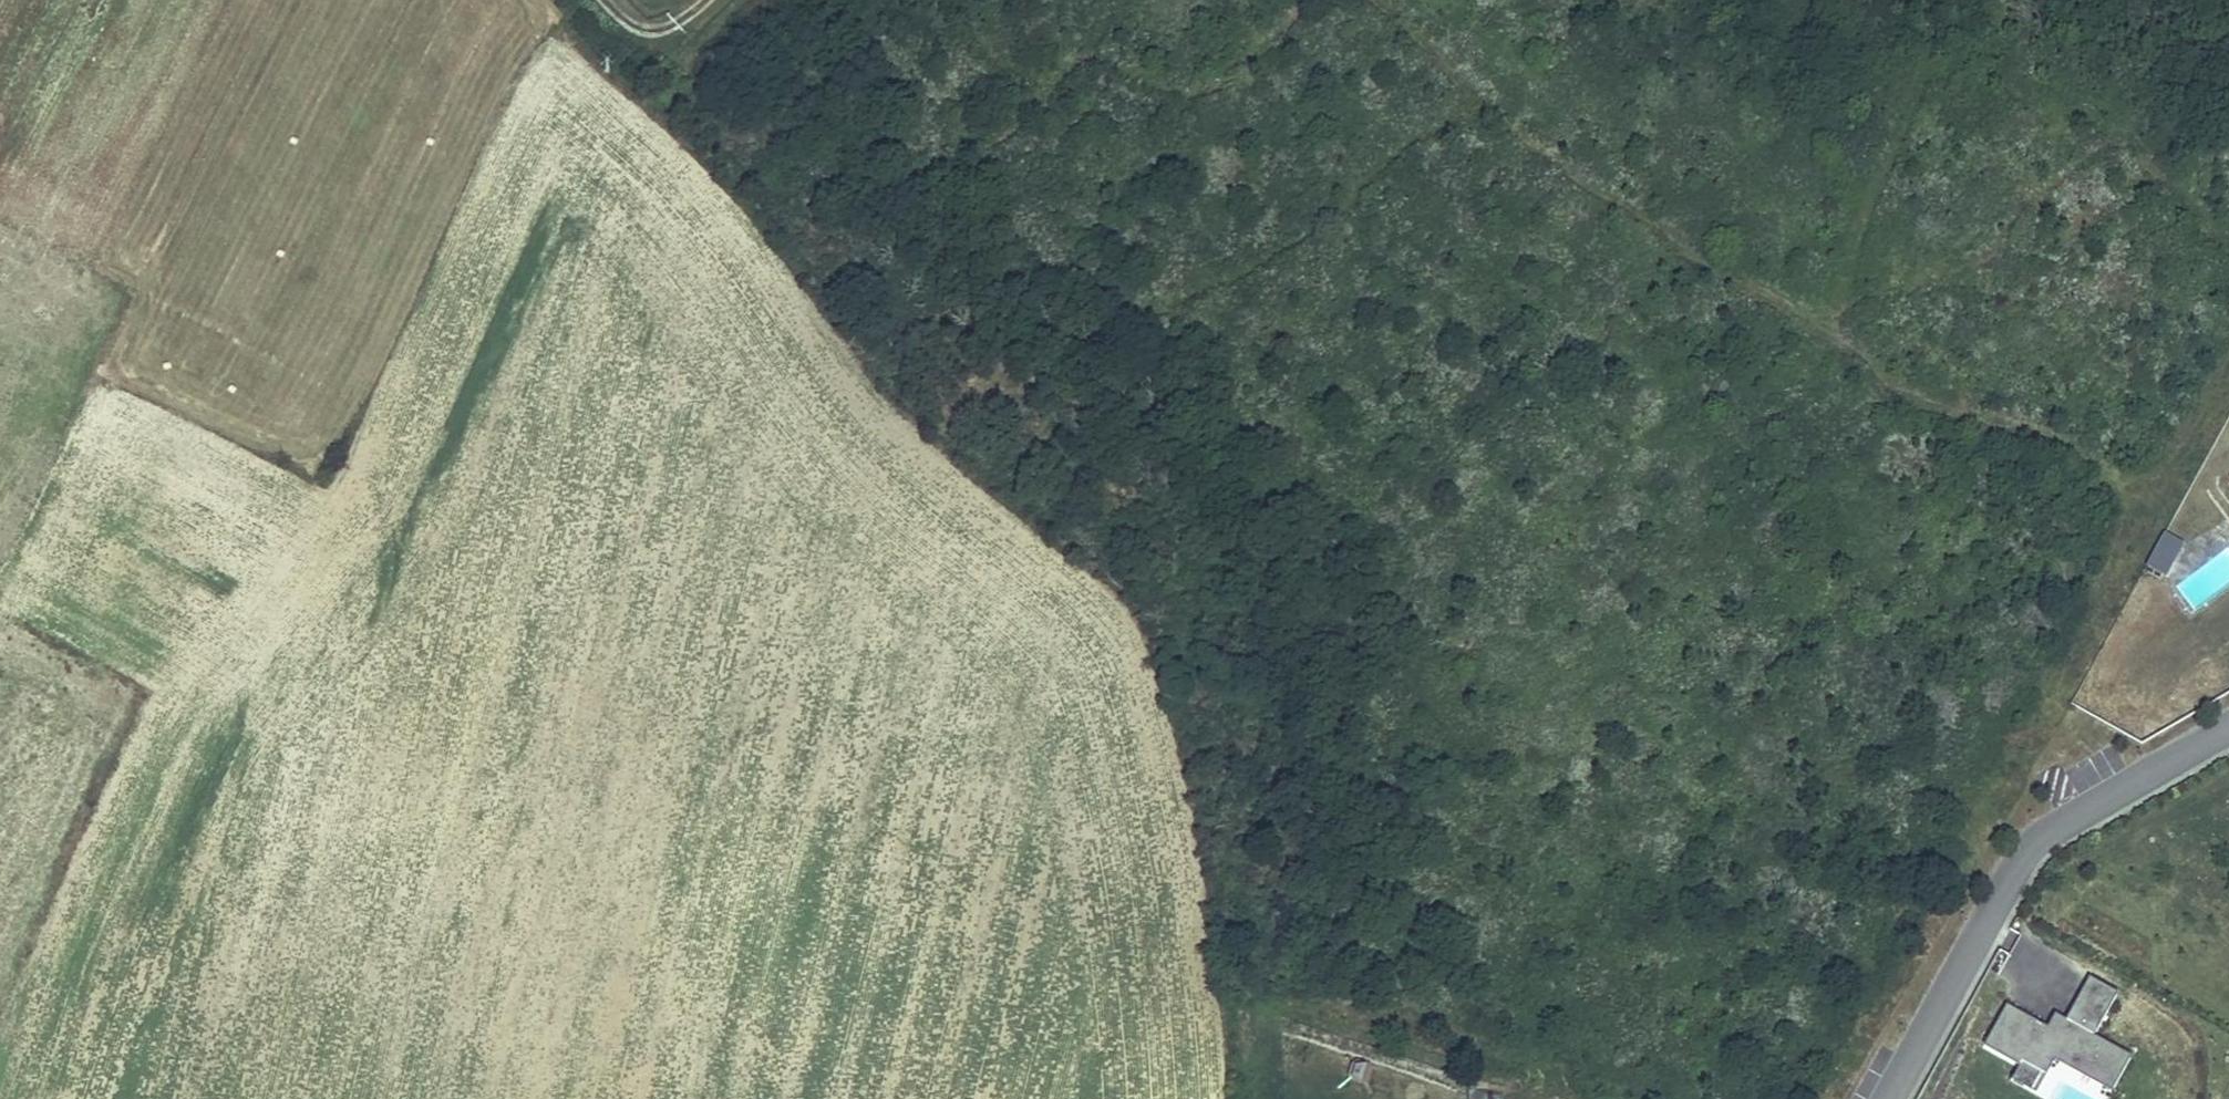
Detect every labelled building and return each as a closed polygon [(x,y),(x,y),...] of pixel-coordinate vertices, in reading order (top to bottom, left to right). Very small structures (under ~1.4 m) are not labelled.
[(2168,516),(2160,529),(2178,539),(2185,526),(2168,516)] [(2160,529),(2151,547),(2169,557),(2178,539),(2160,529)] [(2118,992),(2089,976),(2065,1020),(2058,1033),(2047,1027),(2006,1005),(1985,1043),(2041,1074),(2052,1055),(2113,1089),(2131,1056),(2094,1036),(2118,992)] [(2047,1027),(2058,1033),(2065,1020),(2054,1014),(2047,1027)] [(2041,1074),(2020,1063),(2011,1081),(2035,1094),(2056,1057),(2052,1055),(2041,1074)]
